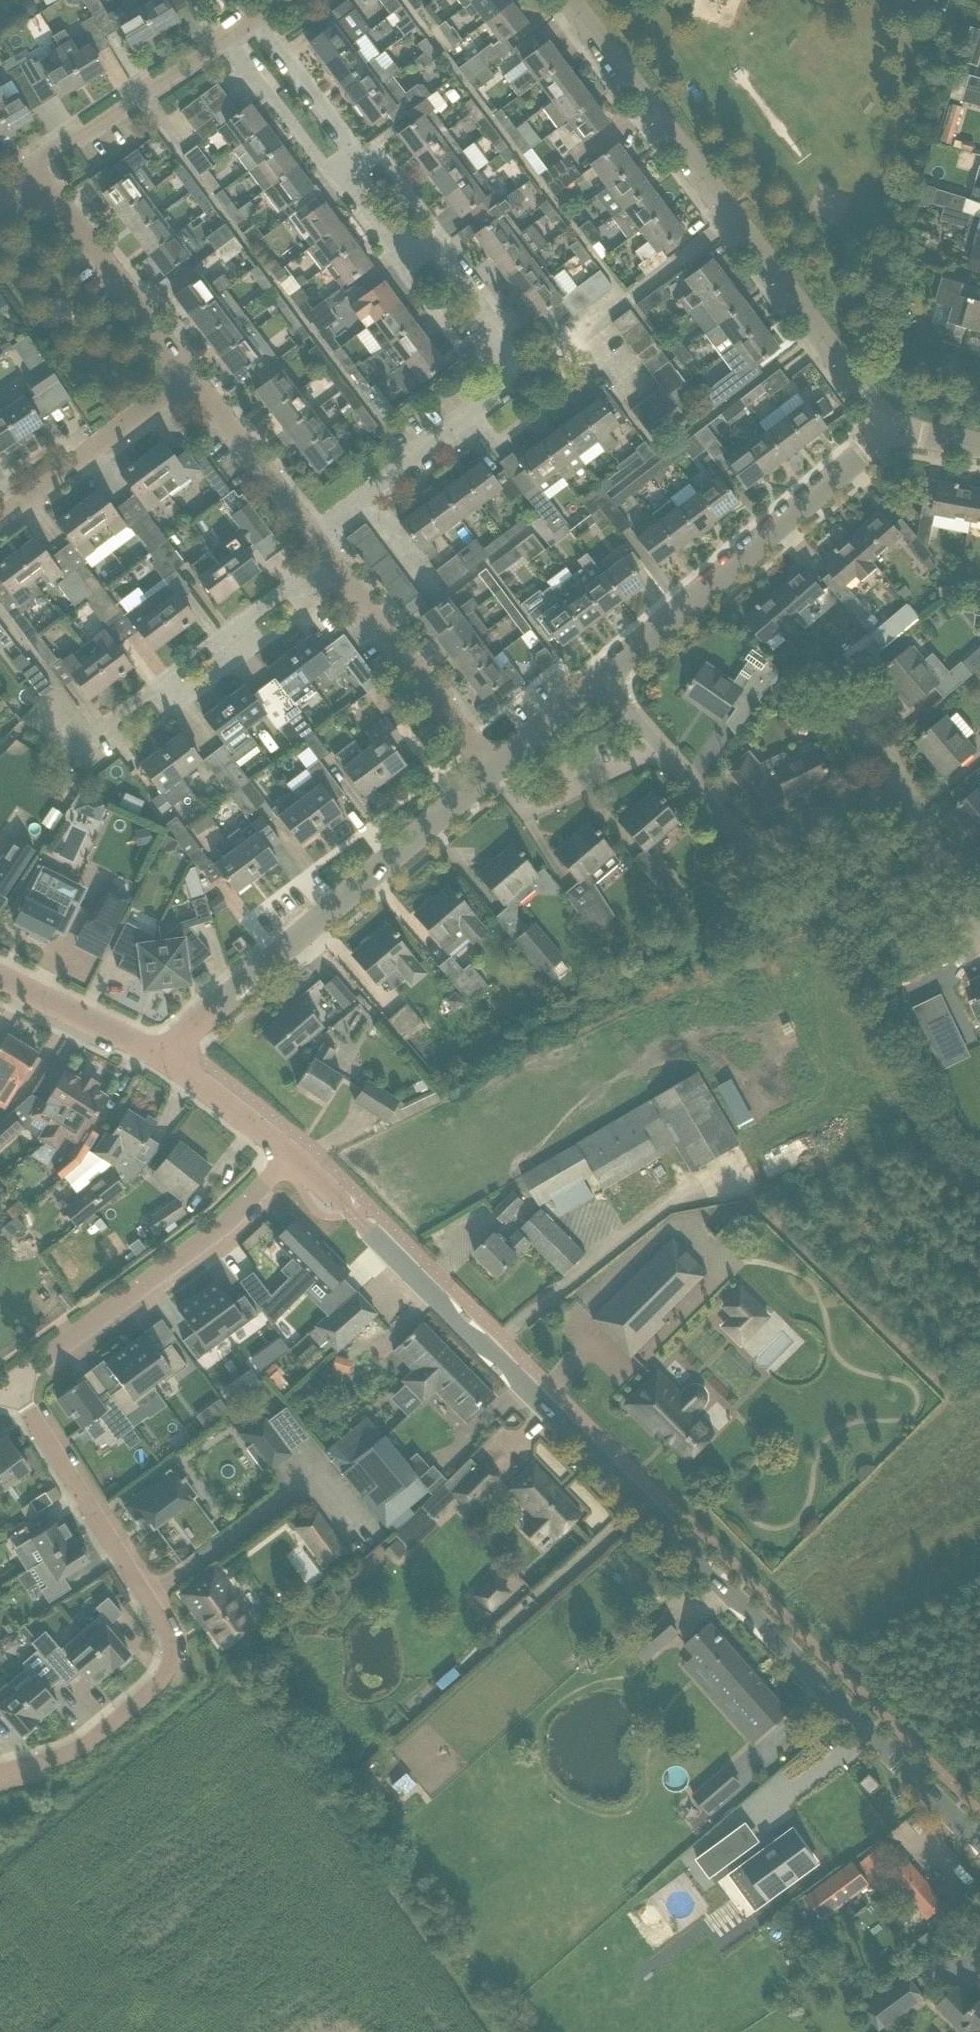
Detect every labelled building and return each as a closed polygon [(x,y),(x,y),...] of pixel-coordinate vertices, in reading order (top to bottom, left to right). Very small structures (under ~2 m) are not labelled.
[(92,16),(104,37),(120,28),(132,48),(154,35),(133,0),(130,0),(107,14),(99,0),(83,0),(92,16)] [(154,35),(176,22),(163,0),(133,0),(154,35)] [(393,13),(400,7),(397,2),(395,0),(378,0),(386,10),(390,15),(393,13)] [(415,12),(423,6),(425,5),(421,0),(406,0),(415,12)] [(485,22),(510,3),(507,0),(473,0),(470,2),(463,8),(470,17),(477,11),(485,22)] [(457,68),(467,82),(512,48),(505,39),(525,24),(510,3),(485,22),(492,32),(485,37),(490,44),(457,68)] [(415,12),(430,32),(438,25),(423,6),(415,12)] [(393,13),(399,22),(394,25),(403,37),(416,27),(400,7),(393,13)] [(109,45),(104,37),(92,16),(80,24),(97,52),(109,45)] [(354,41),(370,29),(363,20),(351,29),(343,18),(308,43),(309,44),(310,44),(317,53),(315,54),(316,56),(315,57),(321,65),(321,66),(321,67),(354,42),(354,41)] [(438,25),(430,32),(445,52),(453,46),(443,33),(450,28),(444,21),(438,25)] [(961,61),(978,66),(979,60),(979,30),(971,27),(961,61)] [(52,36),(58,47),(58,46),(81,84),(103,71),(89,46),(79,52),(64,29),(52,36)] [(417,44),(423,53),(431,47),(425,38),(417,44)] [(338,85),(374,58),(365,45),(359,49),(354,42),(321,67),(322,66),(329,75),(330,74),(331,75),(333,74),(340,83),(338,85)] [(537,81),(537,82),(562,63),(546,42),(522,61),(528,69),(508,84),(517,96),(537,81)] [(58,46),(58,47),(48,53),(56,66),(44,73),(59,98),(81,84),(58,46)] [(431,47),(423,53),(417,58),(423,67),(438,56),(431,47)] [(351,106),(352,107),(392,77),(400,71),(394,64),(395,63),(385,50),(374,58),(338,85),(338,86),(341,84),(348,93),(346,95),(347,96),(345,97),(352,106),(351,106)] [(31,59),(19,66),(31,87),(43,79),(31,59)] [(537,82),(552,102),(577,83),(562,63),(537,82)] [(0,86),(0,120),(8,133),(30,120),(16,96),(31,87),(19,66),(7,73),(11,80),(0,86)] [(475,91),(493,77),(494,76),(487,67),(467,82),(475,91)] [(967,88),(979,92),(979,77),(971,74),(967,88)] [(393,124),(407,114),(427,99),(426,98),(430,96),(423,85),(416,85),(404,93),(392,77),(352,107),(359,116),(360,115),(362,116),(364,115),(370,124),(369,125),(370,125),(386,113),(393,124)] [(216,83),(199,96),(206,107),(224,93),(216,83)] [(552,102),(566,121),(567,122),(592,103),(577,83),(552,102)] [(949,97),(962,101),(979,107),(979,92),(967,88),(953,84),(949,97)] [(206,107),(213,116),(231,103),(224,93),(206,107)] [(179,111),(187,121),(206,107),(199,96),(179,111)] [(399,135),(414,155),(447,131),(432,111),(434,110),(427,99),(407,114),(413,123),(397,135),(398,136),(399,135)] [(462,105),(469,114),(477,108),(470,99),(462,105)] [(213,116),(221,126),(239,113),(231,103),(213,116)] [(567,122),(566,121),(551,132),(559,142),(567,152),(607,123),(592,103),(567,122)] [(945,128),(943,137),(953,139),(962,107),(953,104),(953,106),(950,105),(943,128),(945,128)] [(231,142),(235,148),(264,126),(250,107),(251,106),(250,105),(239,113),(221,126),(216,130),(228,144),(231,142)] [(187,121),(194,131),(213,116),(206,107),(187,121)] [(477,108),(469,114),(476,122),(484,117),(477,108)] [(492,115),(508,135),(516,129),(500,108),(492,115)] [(202,141),(216,130),(221,126),(213,116),(194,131),(202,141)] [(0,120),(0,140),(2,144),(11,139),(8,133),(0,120)] [(232,151),(247,170),(279,146),(264,126),(235,148),(232,151)] [(516,129),(508,135),(522,154),(530,149),(516,129)] [(414,155),(429,175),(461,151),(447,131),(414,155)] [(492,146),(499,154),(507,148),(501,140),(492,146)] [(590,165),(607,186),(632,168),(622,156),(623,155),(616,145),(590,165)] [(247,170),(262,191),(295,167),(279,146),(247,170)] [(507,148),(499,154),(506,163),(514,157),(507,148)] [(154,187),(139,168),(146,163),(145,162),(136,149),(107,171),(116,184),(102,195),(117,215),(143,195),(154,187)] [(183,155),(198,176),(207,170),(191,149),(183,155)] [(429,175),(445,196),(477,171),(461,151),(429,175)] [(539,176),(547,186),(573,166),(566,156),(539,176)] [(173,172),(189,192),(196,186),(181,166),(173,172)] [(573,166),(547,186),(554,196),(580,175),(573,166)] [(295,167),(262,191),(278,212),(312,187),(311,186),(310,187),(295,167)] [(595,196),(611,217),(623,208),(623,209),(649,189),(642,179),(641,180),(632,168),(607,186),(607,187),(595,196)] [(207,170),(198,176),(211,193),(219,187),(207,170)] [(499,201),(492,192),(477,171),(445,196),(459,215),(458,216),(459,217),(468,210),(475,219),(499,201)] [(922,183),(918,198),(921,199),(933,203),(937,189),(938,188),(925,184),(922,183)] [(979,203),(979,186),(976,185),(971,200),(979,203)] [(196,186),(189,192),(204,213),(212,207),(196,186)] [(639,230),(640,230),(664,211),(655,199),(656,198),(649,189),(623,209),(623,208),(611,217),(627,239),(639,230)] [(933,203),(946,207),(963,212),(967,198),(937,189),(933,203)] [(117,215),(132,235),(158,215),(143,195),(117,215)] [(508,233),(497,219),(513,207),(505,196),(499,201),(475,219),(483,229),(473,236),(474,237),(475,236),(490,256),(518,235),(514,229),(508,233)] [(538,206),(545,215),(553,209),(546,200),(538,206)] [(237,210),(229,217),(236,226),(256,211),(249,201),(237,210)] [(222,207),(229,217),(237,210),(231,202),(222,207)] [(304,240),(309,246),(338,225),(324,206),(325,205),(324,204),(311,213),(305,205),(288,218),(295,227),(300,224),(309,236),(304,240)] [(974,215),(963,212),(946,207),(942,220),(968,228),(964,243),(977,247),(971,268),(979,271),(979,217),(974,215)] [(553,209),(545,215),(551,223),(559,218),(553,209)] [(664,211),(640,230),(648,241),(634,252),(641,261),(637,265),(645,275),(667,259),(659,249),(682,232),(675,223),(674,223),(664,211)] [(132,235),(147,255),(173,235),(158,215),(132,235)] [(578,228),(585,238),(595,230),(588,220),(578,228)] [(205,238),(214,250),(233,235),(224,224),(205,238)] [(321,249),(330,262),(353,245),(338,225),(309,246),(315,254),(321,249)] [(595,230),(585,238),(591,246),(601,239),(595,230)] [(490,256),(505,276),(536,253),(521,233),(518,235),(490,256)] [(173,235),(147,255),(162,275),(188,255),(173,235)] [(233,235),(214,250),(224,263),(243,249),(233,235)] [(568,247),(575,255),(583,249),(577,241),(568,247)] [(335,280),(341,288),(370,266),(370,265),(369,265),(353,245),(330,262),(331,263),(324,267),(335,280)] [(583,249),(575,255),(582,264),(590,258),(583,249)] [(505,276),(520,296),(549,275),(544,268),(545,266),(536,253),(505,276)] [(266,266),(273,275),(281,269),(274,260),(266,266)] [(701,302),(726,283),(717,271),(718,270),(711,261),(685,280),(691,289),(676,299),(687,313),(701,302)] [(248,272),(263,292),(271,286),(257,266),(248,272)] [(273,275),(288,295),(299,286),(291,275),(287,277),(281,269),(273,275)] [(944,269),(942,277),(944,278),(969,285),(972,277),(944,269)] [(599,271),(589,278),(603,295),(612,288),(599,271)] [(174,296),(189,317),(215,297),(215,298),(225,290),(231,285),(223,274),(206,286),(199,277),(174,296)] [(550,306),(560,299),(564,296),(564,295),(555,282),(554,282),(549,275),(520,296),(535,316),(534,317),(535,318),(540,314),(550,306)] [(589,278),(580,285),(593,302),(603,295),(589,278)] [(975,300),(978,288),(969,285),(944,278),(937,304),(952,308),(942,342),(960,347),(965,328),(979,332),(979,301),(975,300)] [(344,299),(366,328),(398,304),(383,284),(384,283),(383,282),(367,294),(360,286),(347,296),(343,298),(344,299)] [(701,302),(717,324),(743,304),(736,295),(735,296),(726,283),(701,302)] [(580,285),(569,291),(583,309),(593,302),(580,285)] [(661,285),(635,305),(643,315),(669,296),(661,285)] [(263,292),(278,312),(286,306),(271,286),(263,292)] [(331,309),(344,299),(343,298),(347,296),(341,288),(311,309),(305,301),(308,299),(299,287),(300,287),(299,286),(288,295),(309,324),(330,308),(331,309)] [(189,317),(204,337),(240,309),(225,290),(215,298),(215,297),(189,317)] [(564,296),(560,299),(574,317),(583,309),(569,291),(564,295),(564,296)] [(511,328),(529,317),(516,297),(498,309),(511,328)] [(560,299),(550,306),(563,324),(574,317),(560,299)] [(381,348),(390,342),(390,341),(413,324),(398,304),(366,328),(381,348)] [(734,346),(759,327),(749,314),(750,314),(743,304),(717,324),(704,334),(720,355),(726,350),(733,345),(734,346)] [(286,306),(278,312),(301,342),(309,336),(286,306)] [(550,306),(540,314),(554,331),(563,324),(550,306)] [(338,319),(331,309),(330,308),(309,324),(317,335),(338,319)] [(204,337),(219,357),(245,337),(255,329),(240,309),(204,337)] [(612,323),(621,336),(639,322),(629,310),(612,323)] [(621,336),(629,346),(646,332),(639,322),(621,336)] [(393,358),(399,366),(428,344),(413,324),(390,341),(390,342),(399,354),(393,358)] [(753,365),(776,348),(769,338),(768,339),(759,327),(734,346),(733,345),(726,350),(720,355),(731,370),(717,380),(711,385),(712,386),(703,393),(706,396),(705,397),(713,408),(719,404),(760,373),(759,372),(753,365)] [(629,346),(636,355),(653,342),(646,332),(629,346)] [(245,337),(219,357),(234,377),(260,357),(245,337)] [(325,344),(331,353),(340,346),(333,338),(325,344)] [(667,346),(675,356),(684,349),(677,339),(667,346)] [(0,346),(0,348),(2,351),(10,345),(7,341),(0,346)] [(636,355),(644,365),(661,352),(653,342),(636,355)] [(428,344),(399,366),(390,373),(405,394),(445,364),(444,363),(443,364),(428,344)] [(308,351),(323,371),(331,365),(316,345),(308,351)] [(340,346),(331,353),(347,374),(355,368),(340,346)] [(684,349),(675,356),(681,365),(691,358),(684,349)] [(644,365),(650,374),(668,361),(661,352),(644,365)] [(255,391),(270,411),(296,392),(282,373),(285,372),(277,360),(277,359),(268,366),(257,375),(264,384),(255,391)] [(650,374),(659,386),(676,373),(668,361),(650,374)] [(323,371),(338,391),(346,385),(331,365),(323,371)] [(48,366),(25,382),(35,396),(58,381),(48,366)] [(758,384),(764,392),(768,397),(773,394),(789,382),(779,369),(758,384)] [(659,386),(660,387),(666,396),(676,389),(684,384),(676,373),(659,386)] [(356,385),(362,393),(370,387),(363,379),(356,385)] [(758,384),(739,399),(744,407),(764,392),(758,384)] [(345,418),(354,411),(353,411),(360,405),(346,385),(338,391),(347,403),(339,409),(345,418)] [(0,412),(0,414),(18,440),(41,424),(16,387),(6,394),(5,395),(11,404),(0,412)] [(370,387),(362,393),(369,403),(377,397),(370,387)] [(660,387),(650,395),(665,415),(675,408),(672,404),(666,396),(660,387)] [(676,389),(666,396),(672,404),(677,399),(678,393),(676,389)] [(270,411),(285,431),(311,412),(296,392),(270,411)] [(785,417),(784,417),(804,443),(824,428),(805,402),(804,403),(796,393),(777,407),(785,417)] [(650,395),(640,402),(656,423),(665,415),(650,395)] [(739,399),(720,414),(725,422),(744,407),(739,399)] [(597,400),(577,415),(604,451),(603,452),(605,454),(617,446),(607,432),(616,425),(626,418),(618,408),(609,415),(597,400)] [(656,423),(640,402),(630,410),(645,430),(656,423)] [(353,411),(354,411),(369,431),(376,426),(360,405),(353,411)] [(285,431),(300,451),(326,432),(311,412),(285,431)] [(2,450),(6,455),(20,445),(17,440),(18,440),(0,414),(0,451),(2,450)] [(577,415),(556,430),(584,466),(603,452),(604,451),(577,415)] [(784,417),(765,432),(764,432),(784,459),(804,443),(784,417)] [(699,430),(693,435),(704,448),(715,439),(705,425),(699,430)] [(784,459),(764,432),(765,432),(761,426),(753,431),(758,437),(744,448),(764,474),(766,472),(768,475),(778,468),(776,465),(784,459)] [(556,430),(536,445),(562,478),(564,481),(584,466),(556,430)] [(326,432),(300,451),(315,471),(341,452),(326,432)] [(667,455),(673,463),(693,447),(687,440),(667,455)] [(161,444),(141,459),(168,494),(178,486),(200,470),(221,498),(230,491),(197,448),(188,455),(185,450),(174,459),(161,442),(160,443),(161,444)] [(562,478),(536,445),(516,460),(523,469),(510,478),(522,494),(540,517),(552,533),(563,525),(565,523),(542,493),(562,478)] [(764,474),(744,448),(724,463),(744,489),(764,474)] [(615,467),(619,471),(624,478),(644,463),(636,451),(615,467)] [(648,470),(654,478),(673,463),(667,455),(648,470)] [(135,494),(125,502),(158,546),(166,540),(148,517),(147,509),(168,494),(141,459),(131,467),(130,466),(127,469),(127,470),(122,474),(121,473),(120,474),(135,494)] [(480,463),(460,478),(479,504),(498,490),(509,504),(522,494),(510,478),(504,469),(491,478),(480,463)] [(628,485),(634,493),(654,478),(648,470),(628,485)] [(619,471),(599,486),(605,493),(624,478),(619,471)] [(716,477),(696,492),(716,519),(736,504),(716,477)] [(460,478),(440,493),(459,519),(479,504),(460,478)] [(934,512),(972,519),(977,490),(959,487),(960,484),(956,484),(956,486),(940,483),(934,512)] [(604,515),(604,516),(619,535),(630,526),(615,507),(634,493),(628,485),(609,499),(599,508),(604,515)] [(579,501),(590,515),(599,508),(609,499),(605,493),(599,486),(579,501)] [(972,519),(979,521),(979,491),(977,490),(972,519)] [(97,492),(77,507),(103,542),(124,527),(131,530),(148,553),(158,546),(125,502),(113,511),(97,491),(96,491),(97,492)] [(696,492),(676,507),(696,534),(697,533),(699,536),(710,528),(708,525),(716,519),(696,492)] [(440,493),(419,508),(439,534),(459,519),(440,493)] [(657,522),(656,523),(676,549),(696,534),(676,507),(670,499),(651,514),(657,522)] [(209,549),(237,586),(247,578),(247,579),(251,576),(250,575),(256,571),(257,572),(258,571),(240,548),(249,541),(251,545),(269,531),(248,504),(231,517),(238,527),(209,549)] [(901,512),(909,521),(918,513),(910,504),(901,512)] [(71,542),(61,550),(94,594),(102,588),(84,564),(87,562),(84,557),(103,542),(77,507),(67,515),(67,514),(63,517),(63,518),(58,522),(57,521),(56,522),(71,542)] [(439,534),(419,508),(399,523),(419,549),(428,561),(438,553),(429,541),(439,534)] [(569,532),(569,533),(574,539),(604,516),(604,515),(599,508),(590,515),(569,531),(569,532)] [(870,523),(853,538),(872,560),(901,536),(880,511),(868,521),(870,523)] [(922,514),(917,537),(928,549),(934,517),(922,514)] [(549,547),(569,533),(569,532),(569,531),(563,525),(552,533),(540,517),(531,525),(549,547)] [(522,519),(502,534),(508,542),(528,527),(522,519)] [(345,538),(352,548),(372,533),(364,523),(345,538)] [(676,549),(656,523),(636,538),(656,564),(676,549)] [(352,548),(360,558),(379,543),(372,533),(352,548)] [(502,534),(482,549),(488,557),(508,542),(502,534)] [(532,534),(514,547),(522,556),(521,557),(526,563),(544,550),(532,534)] [(928,549),(917,537),(907,545),(931,571),(936,566),(929,558),(933,555),(928,549)] [(872,560),(853,538),(839,550),(837,548),(835,550),(836,552),(824,563),(832,572),(823,580),(856,619),(867,609),(851,591),(851,592),(845,584),(855,575),(861,582),(878,568),(872,561),(872,560)] [(33,540),(13,555),(32,579),(43,571),(51,582),(60,575),(63,580),(57,585),(75,609),(84,601),(94,594),(61,550),(48,559),(33,539),(32,539),(33,540)] [(166,540),(158,546),(176,570),(184,564),(166,540)] [(475,540),(455,555),(468,572),(488,557),(482,549),(475,540)] [(360,558),(368,569),(388,554),(379,543),(360,558)] [(176,570),(158,546),(148,553),(154,561),(150,564),(163,580),(176,570)] [(522,556),(514,547),(490,565),(497,575),(521,557),(522,556)] [(237,586),(209,549),(188,565),(217,602),(218,602),(217,601),(237,586)] [(368,569),(376,578),(395,564),(388,554),(368,569)] [(582,568),(572,575),(601,615),(621,600),(602,573),(601,574),(586,554),(576,561),(582,568)] [(29,642),(38,636),(22,614),(23,613),(32,603),(30,601),(41,593),(32,579),(13,555),(3,563),(3,562),(0,564),(0,580),(11,594),(0,602),(0,604),(11,619),(29,642)] [(468,572),(455,555),(435,571),(448,587),(468,572)] [(622,558),(602,573),(621,600),(642,585),(622,558)] [(376,578),(383,588),(403,573),(395,564),(376,578)] [(792,579),(775,594),(794,617),(823,592),(802,568),(791,578),(792,579)] [(477,575),(492,594),(499,589),(484,569),(477,575)] [(383,588),(391,598),(410,584),(403,573),(383,588)] [(572,575),(552,590),(581,630),(601,615),(572,575)] [(167,583),(146,599),(173,634),(183,626),(183,627),(187,624),(187,623),(192,619),(193,620),(194,619),(167,583)] [(391,598),(399,608),(418,594),(410,584),(391,598)] [(905,585),(898,591),(904,598),(911,592),(905,585)] [(959,586),(939,587),(941,601),(956,601),(959,586)] [(581,630),(552,590),(549,587),(541,593),(546,600),(527,614),(547,641),(548,641),(548,640),(554,635),(561,645),(581,630)] [(102,588),(94,594),(114,620),(122,614),(102,588)] [(492,594),(507,614),(514,608),(499,589),(492,594)] [(114,620),(94,594),(84,601),(104,628),(114,620)] [(418,594),(399,608),(406,618),(426,604),(418,594)] [(794,617),(775,594),(761,606),(759,604),(757,606),(758,608),(746,619),(765,641),(766,640),(774,650),(785,640),(783,637),(799,623),(794,617)] [(420,618),(435,638),(471,610),(472,611),(477,607),(471,599),(455,610),(446,598),(420,618)] [(173,634),(146,599),(126,614),(153,650),(154,650),(153,649),(173,634)] [(507,614),(522,634),(529,628),(514,608),(507,614)] [(435,638),(450,658),(476,638),(477,639),(487,631),(472,611),(471,610),(435,638)] [(11,640),(0,626),(0,648),(11,640)] [(93,638),(82,647),(109,682),(119,674),(120,675),(123,672),(123,671),(128,667),(129,668),(130,667),(104,630),(93,638)] [(307,637),(287,652),(308,681),(327,667),(331,673),(344,663),(366,694),(380,684),(343,634),(339,637),(318,652),(307,637)] [(38,636),(29,642),(47,666),(57,659),(38,636)] [(450,658),(465,678),(492,658),(477,639),(476,638),(450,658)] [(883,672),(895,687),(896,687),(903,694),(902,695),(911,705),(939,682),(940,683),(947,676),(935,662),(928,668),(922,660),(925,658),(914,645),(892,664),(890,661),(887,663),(890,666),(883,672)] [(109,682),(82,647),(72,655),(62,662),(89,699),(90,698),(89,697),(109,682)] [(544,647),(536,654),(534,663),(540,670),(546,665),(547,666),(554,661),(544,647)] [(758,667),(742,689),(707,664),(692,685),(690,682),(687,685),(691,688),(685,695),(701,707),(702,706),(707,709),(707,710),(722,720),(735,702),(751,713),(780,671),(759,647),(758,648),(759,649),(756,652),(753,650),(747,659),(758,667)] [(843,654),(831,665),(846,682),(875,657),(867,648),(859,654),(849,662),(843,654)] [(972,674),(979,667),(979,648),(963,663),(972,674)] [(287,652),(267,668),(279,684),(268,692),(289,720),(304,740),(313,733),(299,713),(300,712),(296,707),(316,691),(308,682),(309,681),(308,681),(287,652)] [(492,658),(465,678),(481,698),(489,692),(496,703),(524,682),(509,663),(500,669),(492,658)] [(846,682),(831,665),(824,671),(839,688),(846,682)] [(22,674),(40,697),(51,688),(39,672),(37,673),(32,666),(22,674)] [(380,684),(366,694),(381,714),(395,704),(380,684)] [(243,685),(223,701),(244,729),(245,729),(264,714),(255,701),(243,685)] [(223,701),(203,716),(224,744),(244,729),(223,701)] [(938,764),(937,765),(947,775),(975,751),(965,740),(974,732),(957,712),(948,720),(945,717),(927,733),(925,731),(922,733),(925,736),(918,742),(931,757),(938,764)] [(362,751),(362,752),(384,781),(404,766),(392,749),(394,748),(391,744),(400,738),(393,728),(384,718),(369,730),(365,733),(373,743),(362,751)] [(289,720),(279,727),(294,747),(304,740),(289,720)] [(179,733),(159,749),(181,777),(201,762),(191,749),(179,733)] [(313,733),(304,740),(319,760),(329,753),(313,733)] [(354,740),(333,756),(342,767),(351,780),(363,796),(384,781),(362,752),(362,751),(354,740)] [(159,749),(139,764),(151,780),(160,792),(151,800),(157,808),(166,802),(169,807),(190,790),(181,777),(159,749)] [(759,764),(750,754),(731,770),(762,806),(765,808),(769,808),(830,779),(826,772),(830,770),(829,767),(825,769),(816,750),(793,761),(789,754),(784,752),(759,764)] [(235,760),(224,768),(239,788),(250,780),(235,760)] [(305,770),(286,784),(291,791),(320,829),(326,824),(330,830),(344,819),(340,814),(332,803),(344,794),(318,760),(305,770)] [(224,768),(215,775),(230,795),(239,788),(224,768)] [(250,780),(239,788),(267,825),(279,816),(300,844),(303,848),(316,838),(313,834),(320,829),(291,791),(279,800),(281,802),(271,809),(250,780)] [(239,788),(230,795),(245,815),(251,823),(241,832),(246,838),(234,847),(256,877),(276,862),(268,851),(279,842),(267,825),(239,788)] [(979,843),(979,788),(963,803),(961,800),(958,803),(960,806),(953,812),(966,827),(967,826),(973,834),(979,843)] [(677,821),(661,803),(664,800),(661,797),(658,800),(652,793),(637,806),(638,807),(630,813),(630,812),(619,822),(643,850),(677,821)] [(160,817),(175,837),(185,830),(170,810),(160,817)] [(199,820),(196,822),(202,831),(205,828),(214,822),(207,814),(199,820)] [(554,853),(567,869),(579,882),(611,854),(596,835),(599,832),(597,830),(594,832),(588,825),(572,838),(573,839),(566,845),(565,844),(554,853)] [(185,830),(175,837),(190,857),(200,871),(211,863),(200,850),(185,830)] [(3,896),(34,850),(15,837),(0,859),(0,862),(1,863),(0,864),(0,895),(3,896)] [(521,851),(518,854),(511,846),(496,859),(497,860),(489,866),(478,875),(501,904),(502,904),(508,912),(519,904),(512,895),(531,881),(539,892),(554,891),(559,887),(550,877),(550,876),(542,867),(535,873),(520,856),(523,853),(521,851)] [(234,847),(213,863),(226,880),(236,892),(256,877),(234,847)] [(659,869),(649,877),(665,896),(676,908),(685,900),(676,890),(677,889),(659,869)] [(415,915),(428,931),(446,953),(468,935),(474,942),(485,933),(472,916),(474,914),(458,895),(460,894),(458,891),(455,894),(449,887),(433,899),(434,900),(426,907),(426,906),(415,915)] [(29,937),(42,943),(44,939),(47,940),(59,915),(41,906),(47,895),(32,888),(27,899),(26,899),(14,923),(31,932),(29,937)] [(110,934),(126,902),(103,890),(87,922),(110,934)] [(576,910),(589,932),(611,919),(596,893),(576,910)] [(191,901),(198,924),(211,920),(204,897),(191,901)] [(510,942),(539,978),(560,961),(531,925),(510,942)] [(370,940),(371,941),(364,947),(363,946),(352,956),(376,984),(394,968),(409,986),(423,973),(408,956),(410,955),(394,937),(397,934),(395,932),(392,934),(386,927),(370,940)] [(166,992),(160,940),(129,944),(133,935),(121,929),(111,951),(122,956),(116,967),(140,979),(142,991),(160,989),(166,992)] [(185,975),(211,954),(196,936),(165,940),(160,940),(166,992),(171,987),(189,985),(188,979),(185,975)] [(231,944),(238,952),(247,944),(240,936),(231,944)] [(462,970),(450,981),(467,1000),(489,986),(483,979),(470,964),(462,970)] [(323,986),(342,1008),(354,998),(335,976),(323,986)] [(971,982),(979,1000),(970,1004),(979,1025),(979,978),(971,982)] [(309,1039),(318,1031),(317,1031),(321,1027),(297,999),(283,1010),(288,1016),(282,1021),(279,1018),(262,1032),(285,1058),(308,1038),(309,1039)] [(387,1019),(390,1023),(404,1040),(426,1026),(406,1003),(387,1019)] [(951,1017),(924,1030),(941,1066),(968,1054),(951,1017)] [(38,1054),(7,1034),(0,1045),(0,1106),(3,1109),(38,1054)] [(342,1076),(325,1066),(335,1050),(323,1043),(313,1058),(296,1084),(325,1102),(342,1076)] [(39,1137),(47,1143),(55,1130),(56,1130),(65,1116),(66,1117),(86,1085),(85,1084),(90,1077),(81,1072),(77,1078),(65,1071),(46,1101),(42,1098),(31,1116),(46,1125),(39,1137)] [(552,1197),(563,1215),(594,1196),(584,1178),(594,1172),(604,1190),(660,1157),(677,1144),(693,1170),(740,1142),(698,1072),(651,1100),(633,1110),(522,1175),(539,1204),(552,1197)] [(55,1130),(47,1143),(56,1149),(64,1136),(75,1142),(77,1144),(86,1129),(107,1096),(95,1089),(99,1083),(90,1077),(85,1084),(86,1085),(66,1117),(65,1116),(56,1130),(55,1130)] [(738,1126),(752,1118),(732,1078),(717,1085),(738,1126)] [(352,1101),(385,1122),(399,1100),(399,1099),(367,1079),(352,1101)] [(79,1196),(68,1205),(80,1222),(92,1212),(135,1178),(144,1166),(133,1159),(154,1127),(127,1110),(116,1126),(111,1135),(106,1132),(93,1152),(111,1164),(111,1171),(79,1196)] [(22,1127),(10,1114),(0,1122),(0,1147),(22,1127)] [(67,1154),(53,1166),(61,1177),(78,1162),(86,1150),(77,1144),(75,1142),(67,1154)] [(153,1176),(183,1200),(209,1167),(208,1166),(206,1169),(199,1163),(201,1161),(179,1143),(153,1176)] [(493,1212),(504,1222),(529,1197),(518,1186),(493,1212)] [(146,1219),(154,1232),(184,1213),(175,1199),(146,1219)] [(475,1254),(497,1277),(518,1256),(531,1242),(565,1275),(586,1254),(541,1208),(506,1244),(495,1234),(475,1254)] [(292,1212),(270,1233),(293,1255),(284,1264),(289,1269),(318,1239),(292,1212)] [(99,1218),(93,1223),(100,1232),(107,1226),(99,1218)] [(0,1228),(0,1230),(4,1235),(13,1228),(8,1222),(3,1226),(0,1228)] [(138,1239),(128,1246),(135,1256),(145,1250),(138,1239)] [(273,1285),(263,1295),(274,1310),(311,1273),(324,1287),(345,1266),(318,1239),(289,1269),(273,1285)] [(661,1319),(707,1273),(673,1239),(593,1319),(631,1357),(652,1336),(640,1324),(653,1312),(661,1319)] [(58,1240),(44,1251),(58,1281),(74,1269),(82,1279),(106,1260),(90,1240),(71,1256),(58,1240)] [(258,1265),(247,1274),(263,1295),(273,1285),(258,1265)] [(222,1278),(200,1294),(226,1330),(246,1315),(250,1320),(264,1310),(250,1292),(239,1300),(222,1278)] [(768,1316),(742,1290),(725,1307),(751,1333),(768,1316)] [(315,1327),(332,1346),(353,1328),(356,1331),(375,1313),(357,1293),(338,1309),(336,1307),(315,1327)] [(200,1294),(177,1311),(194,1333),(183,1341),(196,1360),(210,1350),(206,1344),(226,1330),(200,1294)] [(67,1296),(58,1302),(65,1311),(73,1305),(67,1296)] [(423,1401),(434,1390),(462,1363),(422,1323),(394,1350),(422,1378),(414,1386),(424,1396),(422,1399),(423,1401)] [(146,1334),(126,1349),(152,1384),(153,1384),(162,1377),(165,1382),(187,1365),(171,1343),(159,1352),(146,1334)] [(152,1384),(126,1349),(106,1364),(123,1386),(111,1395),(127,1416),(141,1406),(138,1402),(156,1388),(153,1384),(152,1384)] [(462,1363),(434,1390),(467,1424),(495,1397),(462,1363)] [(694,1413),(703,1404),(706,1399),(706,1394),(703,1390),(698,1387),(693,1387),(688,1389),(681,1396),(658,1373),(627,1404),(655,1432),(656,1430),(688,1462),(715,1434),(694,1413)] [(83,1380),(57,1399),(69,1415),(72,1413),(83,1427),(98,1416),(116,1440),(120,1438),(132,1428),(134,1427),(127,1416),(111,1395),(107,1390),(97,1398),(83,1380)] [(218,1399),(208,1406),(216,1417),(225,1410),(218,1399)] [(290,1454),(261,1415),(238,1433),(248,1446),(246,1448),(246,1449),(253,1444),(271,1468),(290,1454)] [(382,1436),(367,1417),(324,1453),(339,1471),(382,1436)] [(132,1428),(120,1438),(129,1450),(142,1441),(133,1429),(132,1428)] [(428,1490),(382,1436),(339,1471),(385,1526),(428,1490)] [(6,1437),(0,1442),(0,1470),(11,1486),(12,1486),(9,1482),(28,1468),(6,1437)] [(452,1492),(468,1509),(499,1479),(482,1462),(478,1467),(469,1457),(434,1491),(444,1501),(452,1492)] [(508,1488),(507,1489),(534,1516),(521,1529),(535,1544),(548,1531),(555,1538),(581,1513),(533,1464),(508,1488)] [(165,1474),(124,1505),(137,1524),(142,1521),(146,1527),(145,1528),(147,1531),(161,1521),(161,1522),(163,1521),(162,1520),(168,1516),(191,1546),(209,1533),(186,1502),(195,1496),(191,1491),(189,1491),(183,1482),(187,1479),(177,1466),(171,1470),(170,1469),(164,1473),(165,1474)] [(0,1470),(0,1488),(8,1482),(11,1486),(0,1470)] [(52,1502),(45,1491),(29,1501),(36,1512),(52,1502)] [(347,1552),(316,1511),(304,1520),(319,1540),(309,1547),(325,1568),(347,1552)] [(44,1560),(75,1540),(74,1540),(73,1540),(60,1519),(20,1545),(26,1554),(36,1548),(44,1560)] [(396,1538),(382,1550),(392,1561),(406,1549),(396,1538)] [(62,1577),(88,1561),(85,1557),(88,1555),(82,1547),(80,1548),(75,1540),(44,1560),(33,1567),(46,1586),(40,1590),(48,1602),(70,1588),(62,1577)] [(253,1625),(226,1589),(221,1583),(223,1581),(214,1569),(180,1594),(200,1621),(202,1620),(223,1647),(253,1625)] [(489,1611),(508,1592),(496,1579),(490,1585),(487,1582),(479,1590),(482,1592),(476,1598),(489,1611)] [(101,1614),(79,1633),(111,1670),(118,1664),(120,1666),(128,1659),(126,1657),(129,1654),(105,1626),(109,1623),(109,1624),(121,1614),(107,1597),(95,1608),(101,1614)] [(789,1712),(710,1622),(685,1644),(720,1684),(709,1694),(721,1708),(732,1698),(764,1734),(789,1712)] [(57,1645),(43,1656),(60,1676),(66,1683),(75,1676),(71,1671),(75,1668),(91,1686),(110,1670),(111,1670),(79,1633),(60,1649),(57,1645)] [(25,1667),(7,1683),(15,1692),(14,1693),(37,1720),(57,1703),(42,1684),(45,1681),(49,1686),(60,1676),(43,1656),(37,1649),(22,1662),(25,1667)] [(0,1689),(0,1712),(20,1736),(24,1733),(26,1736),(33,1730),(31,1727),(38,1721),(37,1720),(14,1693),(15,1692),(7,1683),(0,1689)] [(882,1785),(870,1773),(859,1783),(871,1795),(882,1785)] [(711,1780),(693,1795),(708,1812),(726,1796),(711,1780)] [(793,1831),(745,1866),(768,1897),(816,1862),(793,1831)] [(730,1833),(696,1859),(710,1878),(745,1853),(730,1833)] [(871,1867),(865,1873),(872,1881),(884,1895),(890,1890),(897,1898),(905,1891),(928,1917),(929,1916),(945,1903),(903,1855),(889,1867),(887,1869),(883,1864),(875,1872),(871,1867)] [(851,1866),(806,1906),(821,1923),(866,1884),(851,1866)] [(797,1900),(788,1906),(792,1912),(801,1906),(797,1900)] [(864,2008),(876,2024),(890,2013),(894,2018),(923,1996),(907,1975),(864,2008)] [(962,2031),(979,2031),(979,2000),(975,2005),(957,1987),(937,2006),(962,2031)]
